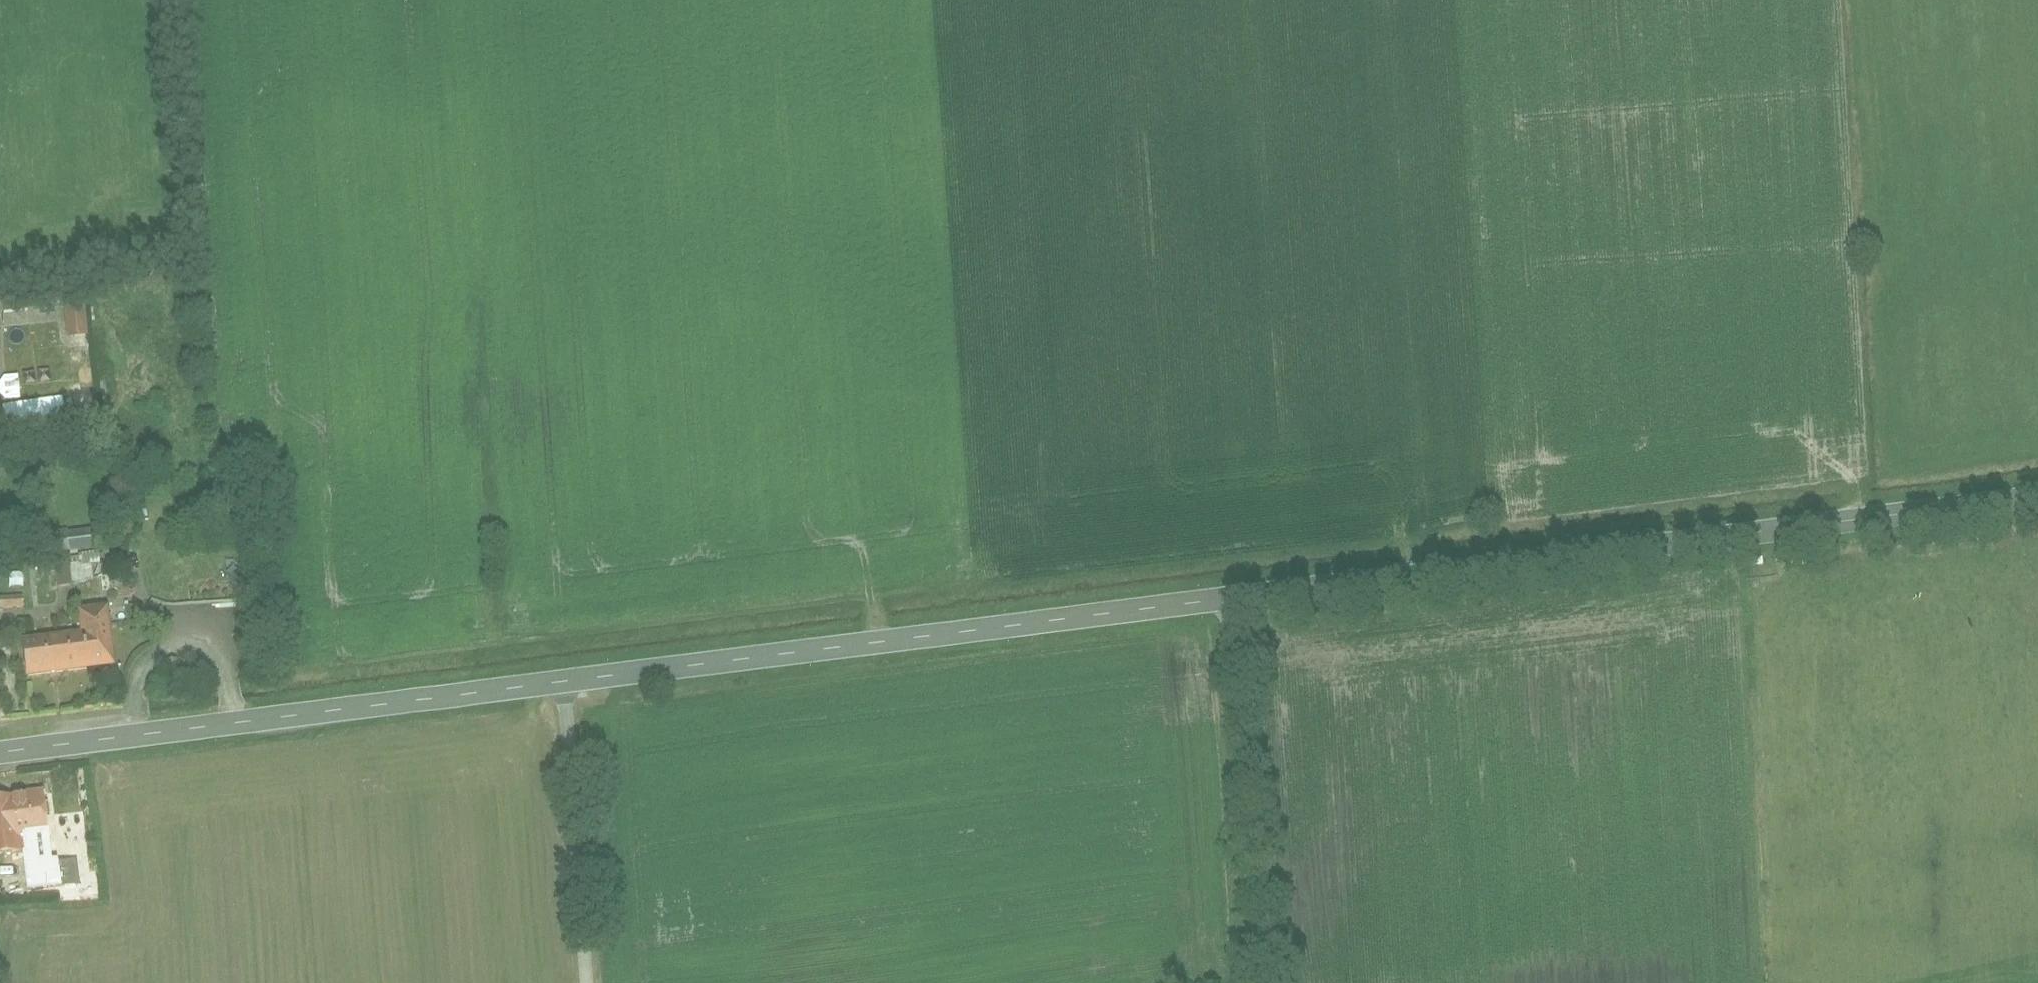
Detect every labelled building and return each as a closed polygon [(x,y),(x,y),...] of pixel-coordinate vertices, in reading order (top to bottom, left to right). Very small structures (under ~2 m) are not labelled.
[(82,306),(66,308),(69,341),(85,339),(82,306)] [(57,549),(59,577),(106,573),(102,528),(79,530),(81,548),(57,549)] [(33,615),(31,594),(0,598),(0,618),(33,615)] [(33,644),(37,671),(121,661),(114,609),(91,612),(94,636),(33,644)] [(263,677),(262,664),(244,666),(245,678),(263,677)] [(41,849),(38,797),(0,799),(0,852),(41,849)] [(82,893),(80,863),(34,866),(36,896),(82,893)]
